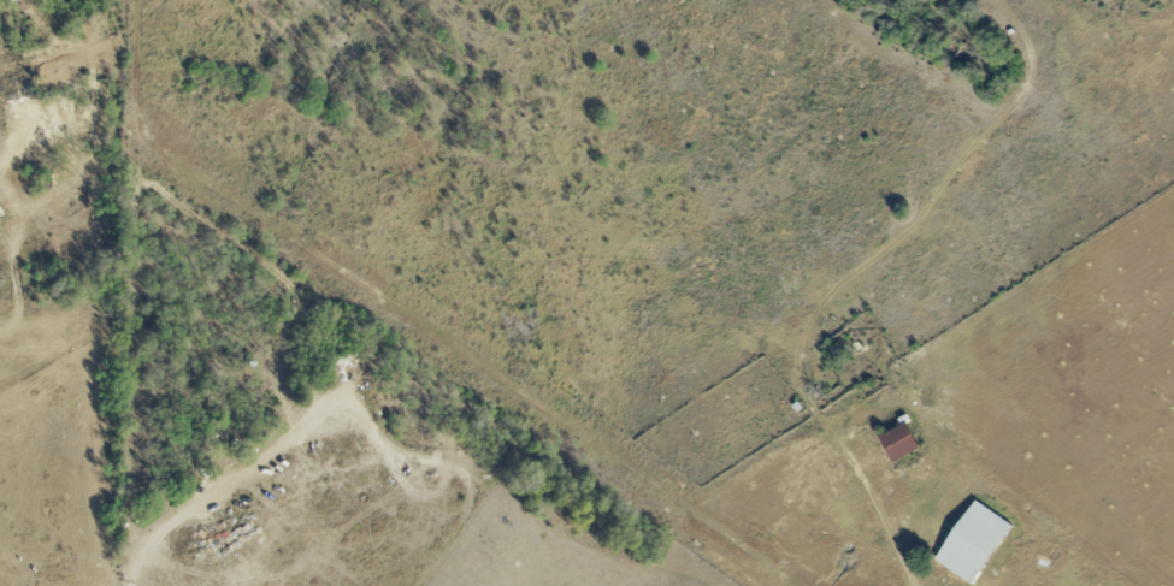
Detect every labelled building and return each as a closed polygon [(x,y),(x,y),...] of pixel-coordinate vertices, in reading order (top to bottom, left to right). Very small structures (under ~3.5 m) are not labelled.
[(892,462),(920,451),(908,423),(881,435),(892,462)] [(1011,522),(972,499),(935,561),(974,584),(1011,522)]
